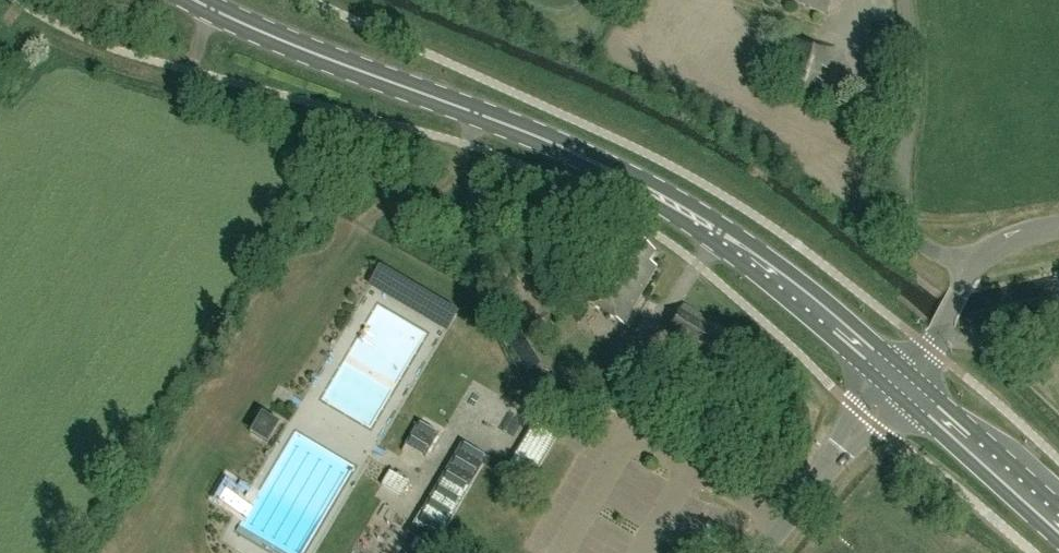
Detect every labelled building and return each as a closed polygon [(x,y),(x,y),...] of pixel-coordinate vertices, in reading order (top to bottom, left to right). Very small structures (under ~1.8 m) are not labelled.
[(831,0),(793,0),(825,14),(831,0)] [(830,69),(837,47),(797,34),(789,57),(801,61),(798,72),(786,69),(778,92),(819,105),(826,82),(818,79),(822,67),(830,69)] [(626,326),(659,267),(651,262),(655,254),(633,241),(629,250),(620,245),(616,252),(604,245),(596,261),(607,267),(586,303),(626,326)] [(712,371),(734,334),(716,322),(714,325),(703,319),(705,316),(686,304),(663,341),(684,353),(689,345),(696,350),(691,358),(712,371)] [(269,445),(281,425),(280,424),(263,414),(250,435),(269,445)] [(540,469),(560,435),(536,421),(505,472),(519,479),(528,463),(540,469)] [(445,441),(424,431),(416,446),(437,457),(445,441)] [(403,498),(411,484),(390,471),(381,486),(403,498)] [(433,518),(431,521),(423,517),(417,528),(424,533),(427,529),(437,535),(442,538),(448,526),(433,518)] [(408,552),(426,552),(430,547),(417,539),(408,552)]
